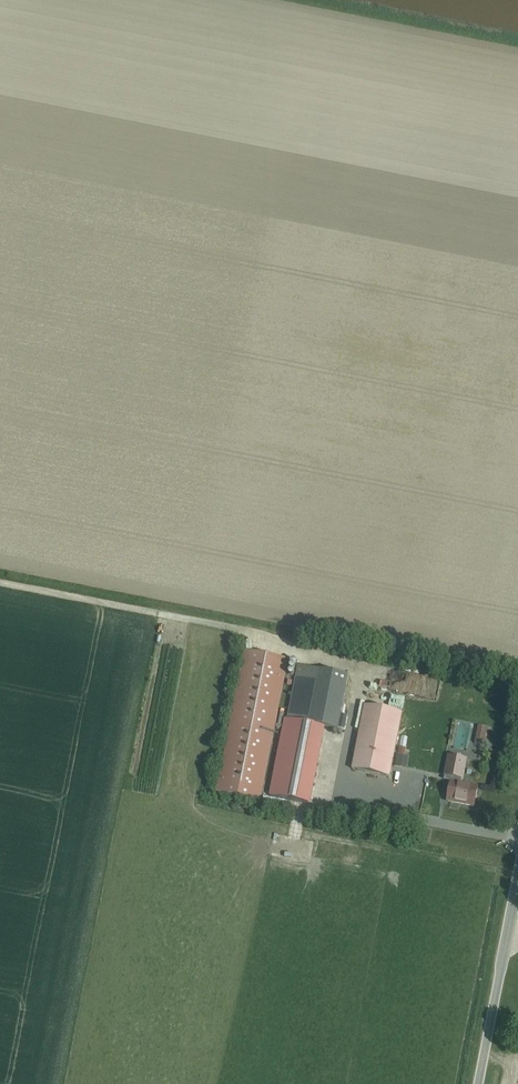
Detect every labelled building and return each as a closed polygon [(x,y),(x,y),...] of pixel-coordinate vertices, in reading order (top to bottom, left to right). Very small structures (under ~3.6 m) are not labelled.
[(260,804),(286,667),(287,662),(244,654),(216,795),(260,804)] [(337,730),(348,679),(297,670),(287,720),(323,727),(337,730)] [(389,776),(402,713),(365,705),(352,769),(389,776)] [(473,719),(459,718),(457,738),(471,740),(473,719)] [(284,720),(270,796),(308,804),(323,727),(287,720),(284,720)] [(445,775),(452,777),(447,801),(474,806),(478,786),(461,783),(462,779),(464,772),(446,768),(445,775)]
